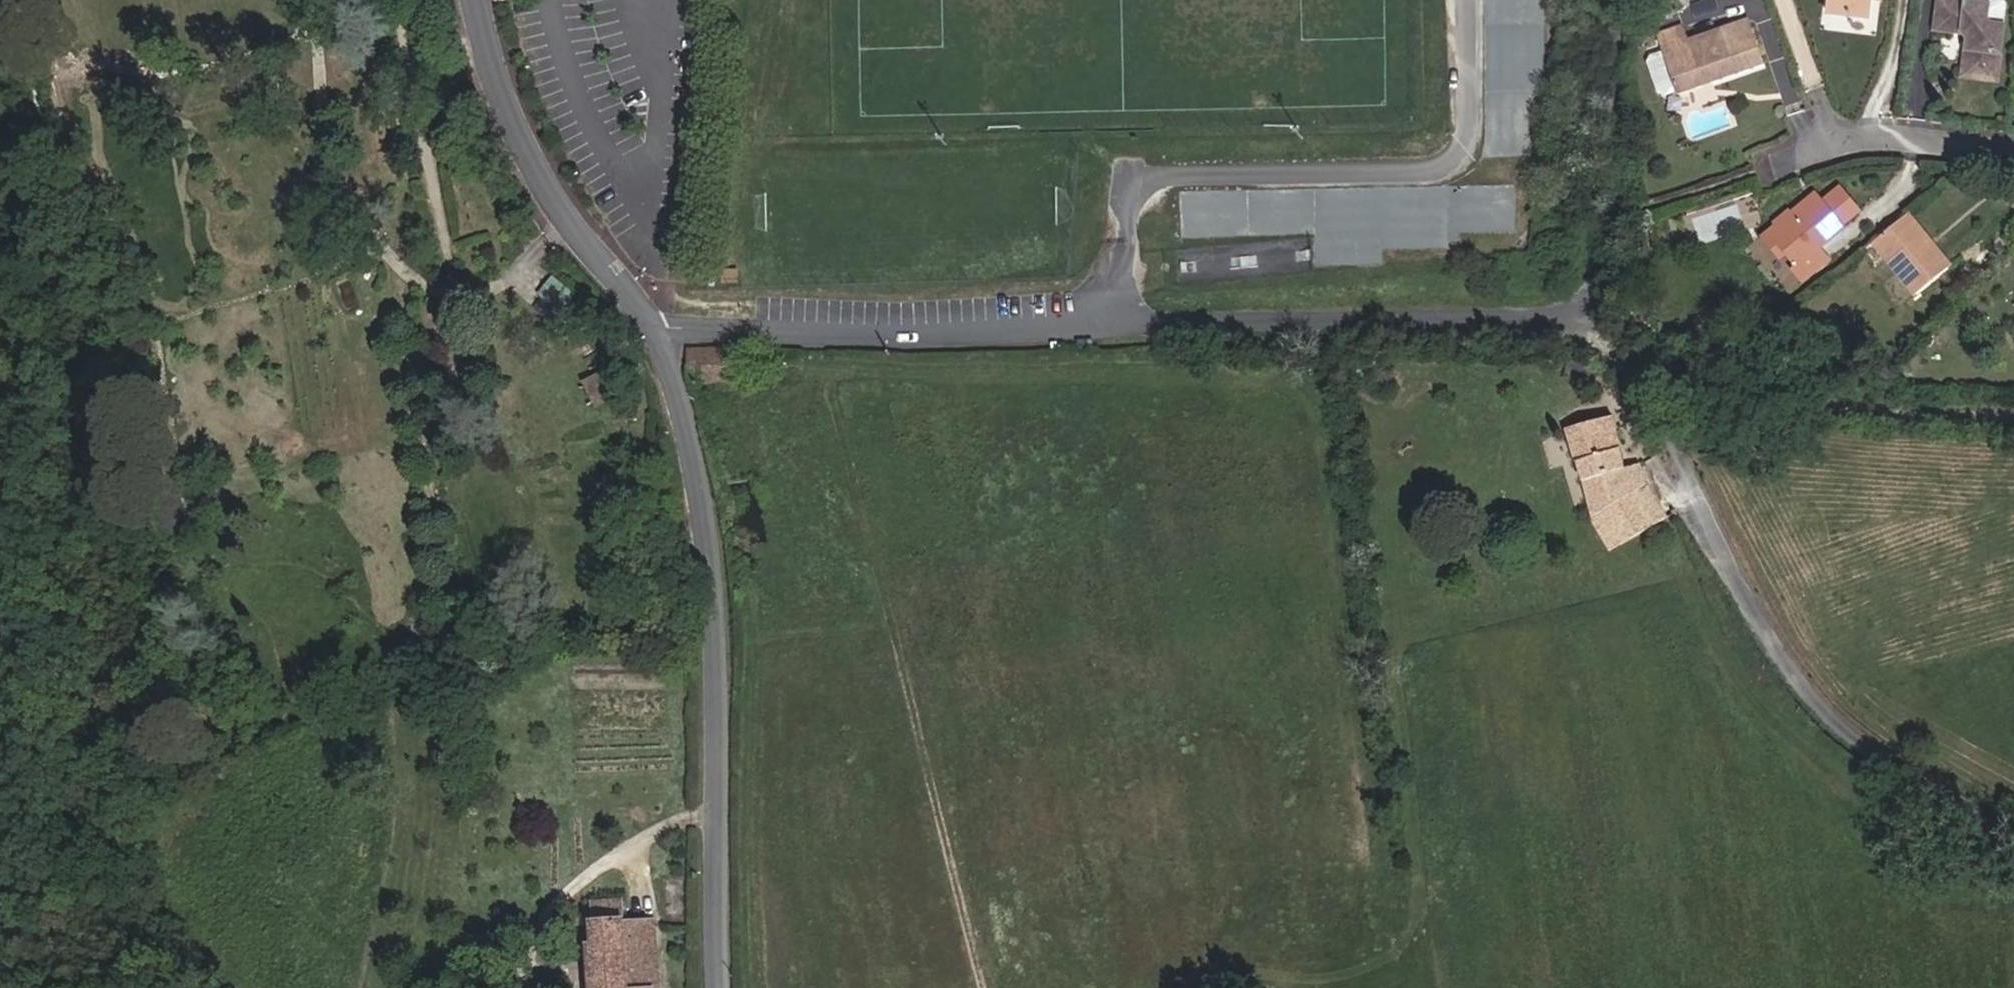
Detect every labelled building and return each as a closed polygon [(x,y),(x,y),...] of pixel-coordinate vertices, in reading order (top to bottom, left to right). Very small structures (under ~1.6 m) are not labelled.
[(1833,12),(1872,17),(1874,0),(1834,0),(1833,12)] [(1971,47),(1965,46),(1962,69),(2001,75),(2007,24),(1995,22),(1988,13),(1990,1),(1980,0),(1943,0),(1940,25),(1968,29),(1972,38),(1971,47)] [(1990,1),(1988,13),(1995,22),(2007,24),(2010,4),(2008,0),(1990,0),(1990,1)] [(1685,92),(1770,63),(1754,15),(1693,38),(1687,23),(1662,32),(1683,88),(1685,92)] [(1683,88),(1673,63),(1657,69),(1665,94),(1683,88)] [(1820,197),(1765,239),(1779,258),(1787,253),(1800,269),(1794,273),(1804,287),(1832,266),(1822,252),(1847,233),(1845,231),(1863,218),(1846,193),(1827,206),(1820,197)] [(1952,274),(1908,221),(1874,249),(1883,261),(1915,303),(1952,274)] [(1883,261),(1874,249),(1862,258),(1871,270),(1883,261)] [(741,381),(743,351),(689,352),(690,384),(741,381)] [(608,371),(583,383),(595,408),(620,395),(608,371)] [(1610,423),(1570,434),(1593,517),(1589,519),(1609,553),(1664,519),(1645,486),(1641,468),(1625,476),(1610,423)] [(593,908),(594,923),(592,923),(594,951),(590,952),(592,987),(659,987),(654,925),(624,927),(622,906),(593,908)]
